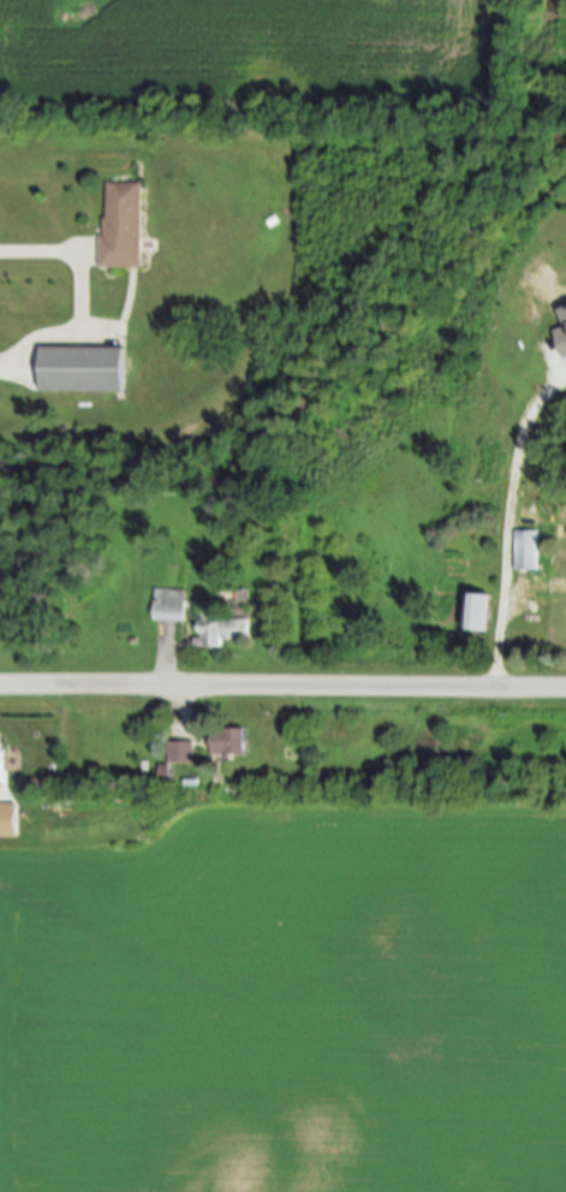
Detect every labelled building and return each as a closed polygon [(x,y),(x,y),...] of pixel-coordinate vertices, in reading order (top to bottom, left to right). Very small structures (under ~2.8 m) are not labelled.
[(103,184),(142,184),(142,268),(103,268),(103,184)] [(123,393),(40,393),(40,349),(123,349),(123,393)] [(517,570),(517,534),(536,534),(536,570),(517,570)] [(549,577),(565,577),(565,597),(549,597),(549,577)] [(184,623),(151,623),(151,591),(185,591),(184,623)] [(464,634),(464,597),(488,597),(488,634),(464,634)] [(222,641),(221,651),(198,651),(198,618),(248,619),(248,641),(222,641)] [(242,729),(242,757),(210,757),(210,729),(242,729)] [(192,741),(192,766),(166,766),(166,741),(192,741)] [(170,765),(158,764),(157,780),(170,780),(170,765)] [(0,803),(0,836),(17,836),(17,803),(0,803)]
